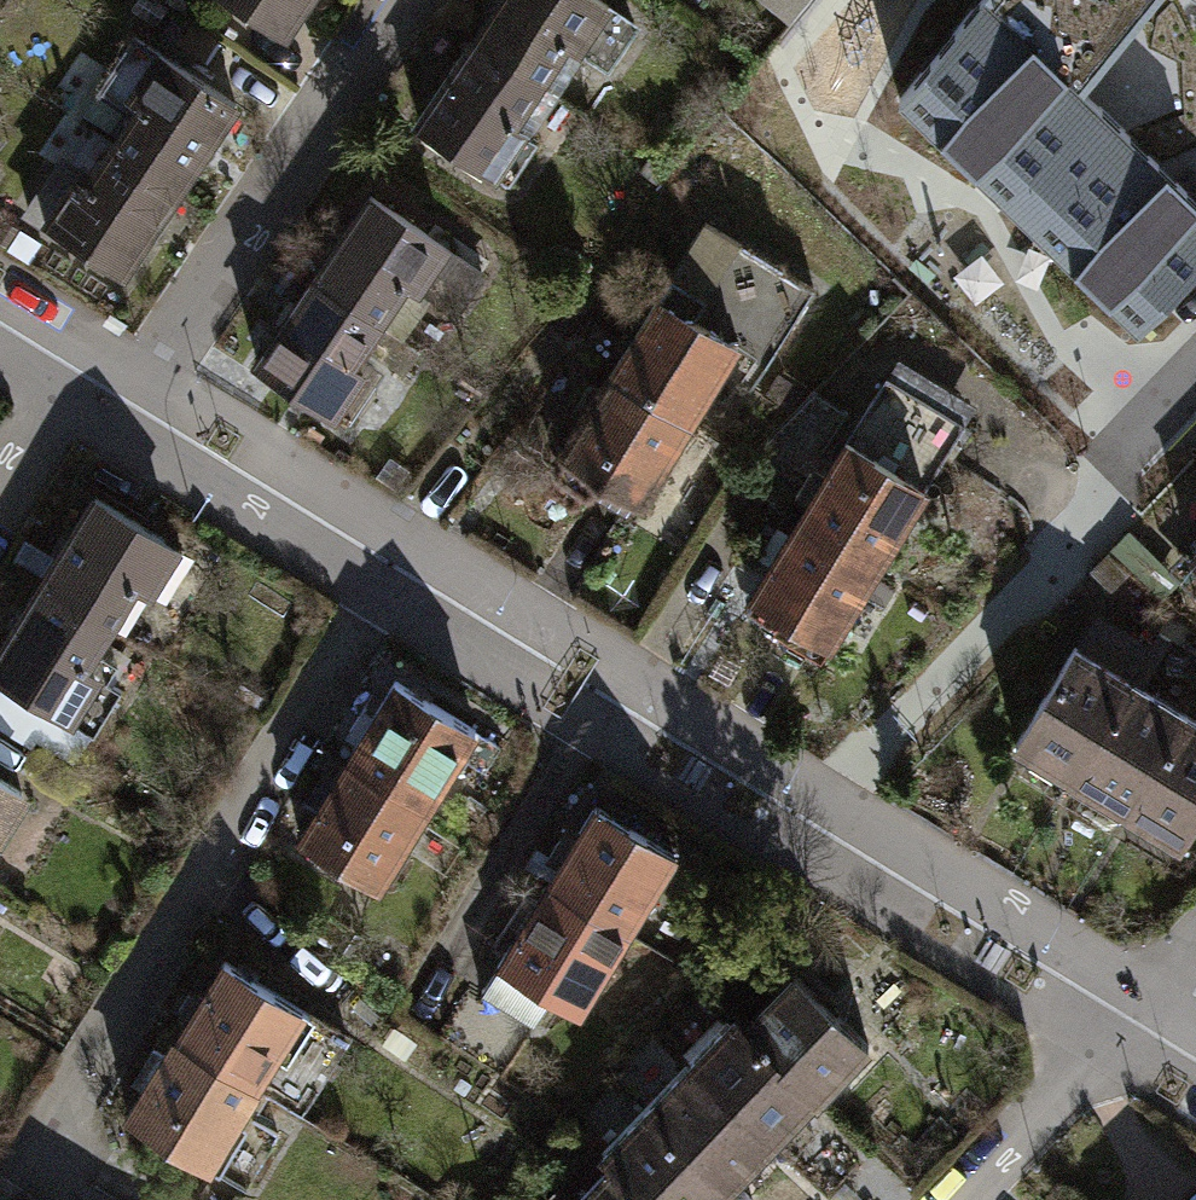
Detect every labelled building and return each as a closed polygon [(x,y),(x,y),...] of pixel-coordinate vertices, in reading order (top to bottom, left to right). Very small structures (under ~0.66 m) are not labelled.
[(297,0),(215,0),(273,38),(297,0)] [(475,40),(537,82),(565,42),(607,70),(634,30),(606,11),(610,7),(600,0),(502,0),(475,40)] [(790,19),(806,0),(767,0),(790,19)] [(1137,328),(1195,266),(1195,0),(978,0),(899,98),(1001,197),(1137,328)] [(509,123),(537,82),(475,40),(418,124),(480,167),(481,166),(494,175),(523,133),(509,123)] [(116,106),(93,141),(175,193),(228,109),(139,52),(108,101),(116,106)] [(115,287),(175,193),(93,141),(67,183),(56,176),(23,228),(115,287)] [(332,253),(314,280),(376,322),(404,281),(454,315),(484,271),(371,195),(345,234),(332,253)] [(349,362),(376,322),(314,280),(295,307),(283,325),(256,364),(346,425),(376,380),(349,362)] [(722,353),(643,305),(543,467),(622,515),(722,353)] [(886,376),(966,425),(977,407),(898,358),(886,376)] [(886,376),(845,443),(925,492),(966,425),(886,376)] [(766,560),(743,598),(828,650),(925,492),(845,443),(841,440),(820,473),(811,467),(793,497),(803,503),(785,532),(775,526),(757,554),(766,560)] [(80,504),(23,599),(92,640),(116,604),(134,615),(169,558),(80,504)] [(1179,556),(1195,572),(1195,539),(1179,556)] [(92,640),(23,599),(0,637),(0,703),(54,735),(83,686),(71,678),(92,640)] [(1069,651),(1117,680),(1134,650),(1087,622),(1069,651)] [(1058,779),(1118,681),(1117,680),(1069,651),(1063,648),(1003,745),(1058,779)] [(368,904),(473,731),(389,680),(284,852),(368,904)] [(1113,812),(1173,715),(1118,681),(1058,779),(1113,812)] [(1195,799),(1195,729),(1173,715),(1113,812),(1167,846),(1195,799)] [(24,794),(0,779),(0,831),(24,794)] [(584,807),(535,888),(620,939),(669,858),(584,807)] [(571,1020),(620,939),(535,888),(486,968),(571,1020)] [(879,1044),(799,967),(749,1019),(739,1010),(606,1148),(617,1159),(577,1199),(728,1199),(879,1044)] [(207,969),(163,1045),(249,1094),(267,1064),(277,1070),(304,1025),(207,969)] [(249,1094),(163,1045),(117,1125),(212,1179),(240,1130),(232,1125),(249,1094)]
